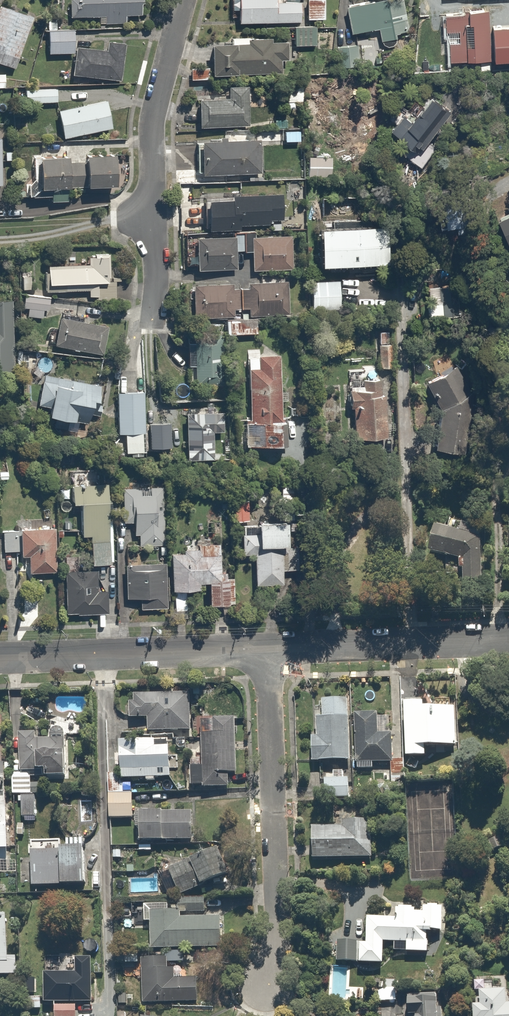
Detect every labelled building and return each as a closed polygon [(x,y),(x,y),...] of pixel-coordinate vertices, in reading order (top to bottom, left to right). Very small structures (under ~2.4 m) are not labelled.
[(100,13),(100,22),(122,22),(122,13),(140,13),(140,0),(72,0),(72,13),(100,13)] [(235,19),(298,19),(298,0),(235,0),(235,19)] [(306,17),(324,16),(324,0),(305,0),(306,17)] [(396,34),(395,30),(408,27),(403,0),(353,0),(344,2),(349,29),(375,24),(378,37),(396,34)] [(0,4),(0,60),(11,63),(25,11),(0,4)] [(464,10),(443,10),(443,60),(463,60),(463,52),(486,52),(485,5),(464,5),(464,10)] [(488,22),(490,55),(508,54),(508,21),(488,22)] [(67,24),(43,28),(47,53),(70,50),(67,24)] [(316,24),(292,25),(292,43),(317,42),(316,24)] [(249,41),(209,40),(209,71),(286,72),(286,39),(270,39),(271,34),(249,34),(249,41)] [(105,47),(74,42),(69,74),(116,82),(123,41),(107,38),(105,47)] [(226,92),(198,93),(200,124),(246,122),(244,81),(225,82),(226,92)] [(55,86),(22,89),(23,101),(56,99),(55,86)] [(387,126),(406,140),(400,148),(422,165),(440,142),(426,131),(446,104),(425,88),(408,109),(397,100),(385,115),(391,120),(387,126)] [(106,99),(55,109),(61,139),(112,128),(106,99)] [(256,137),(197,138),(197,173),(256,172),(256,137)] [(64,146),(34,150),(38,185),(68,181),(64,146)] [(115,150),(78,153),(80,183),(117,180),(115,150)] [(280,190),(205,194),(206,222),(281,219),(280,190)] [(468,230),(467,222),(466,197),(441,198),(442,224),(448,223),(449,231),(468,230)] [(493,211),(502,238),(508,236),(508,205),(493,211)] [(385,224),(314,225),(314,259),(385,259),(385,224)] [(235,233),(198,234),(199,267),(235,267),(235,233)] [(290,233),(249,234),(249,268),(291,267),(290,233)] [(87,262),(46,262),(45,289),(111,289),(112,250),(87,250),(87,262)] [(287,277),(195,282),(196,316),(289,312),(287,277)] [(338,279),(308,280),(308,305),(338,305),(338,279)] [(49,293),(23,291),(21,313),(46,315),(49,293)] [(0,303),(0,373),(16,372),(13,302),(0,303)] [(106,325),(60,315),(54,342),(100,352),(106,325)] [(255,316),(223,317),(223,331),(255,331),(255,316)] [(210,339),(190,340),(193,381),(213,380),(210,339)] [(235,438),(245,438),(245,454),(245,463),(265,463),(265,454),(279,454),(284,454),(284,415),(279,415),(279,353),(245,353),(245,416),(235,416),(235,438)] [(437,451),(469,457),(477,400),(475,393),(458,367),(428,385),(442,411),(437,451)] [(101,388),(43,375),(40,374),(34,401),(44,403),(42,410),(93,422),(101,388)] [(345,386),(346,405),(351,405),(351,434),(388,434),(388,385),(379,385),(379,374),(360,374),(360,386),(345,386)] [(139,389),(116,389),(116,432),(139,433),(139,389)] [(210,427),(218,427),(219,411),(186,410),(185,456),(209,457),(210,427)] [(110,480),(67,480),(67,498),(78,498),(77,532),(88,533),(88,562),(108,562),(110,480)] [(155,482),(121,485),(128,543),(161,539),(155,482)] [(247,502),(232,502),(233,519),(247,518),(247,502)] [(281,515),(253,515),(254,540),(282,539),(281,515)] [(425,551),(457,556),(455,568),(462,569),(461,578),(479,579),(481,536),(477,535),(478,523),(458,520),(457,529),(429,526),(425,551)] [(55,524),(15,524),(15,554),(25,554),(25,569),(54,569),(55,524)] [(238,551),(252,551),(253,581),(280,580),(279,544),(252,545),(248,545),(248,530),(237,530),(238,551)] [(219,548),(168,548),(168,587),(201,587),(201,598),(230,598),(230,575),(219,575),(219,548)] [(163,562),(126,562),(126,595),(138,595),(138,608),(163,608),(163,562)] [(105,567),(59,568),(61,613),(106,612),(105,567)] [(131,700),(126,700),(126,717),(146,717),(146,730),(188,730),(188,691),(131,691),(131,700)] [(316,734),(309,734),(309,758),(348,758),(347,696),(322,696),(322,715),(315,715),(316,734)] [(403,700),(403,704),(403,753),(423,753),(423,743),(452,743),(452,705),(429,705),(429,700),(403,700)] [(375,713),(353,713),(354,766),(372,766),(372,760),(390,760),(390,730),(375,730),(375,713)] [(199,717),(200,763),(187,763),(187,785),(201,785),(227,785),(227,772),(233,772),(232,717),(199,717)] [(17,731),(18,769),(41,768),(41,776),(63,775),(62,735),(32,736),(32,731),(17,731)] [(170,736),(118,738),(119,777),(171,775),(170,736)] [(30,771),(10,771),(10,793),(30,793),(30,771)] [(132,791),(107,791),(108,817),(132,816),(132,791)] [(34,795),(21,794),(21,815),(33,815),(34,795)] [(178,802),(178,809),(138,809),(137,838),(189,838),(189,809),(189,802),(178,802)] [(342,824),(310,825),(311,856),(369,854),(368,817),(342,817),(342,824)] [(64,844),(58,844),(57,881),(79,882),(80,837),(64,836),(64,844)] [(221,843),(166,869),(178,893),(233,868),(221,843)] [(55,846),(30,846),(29,883),(54,884),(55,846)] [(428,929),(437,929),(438,905),(395,903),(395,917),(364,915),(363,940),(357,939),(356,959),(381,961),(382,940),(392,940),(391,948),(427,950),(428,929)] [(180,915),(180,910),(148,909),(147,946),(218,948),(219,916),(180,915)] [(14,973),(15,954),(6,953),(7,935),(4,935),(4,912),(0,912),(0,973),(14,973)] [(355,939),(336,938),(335,958),(354,959),(355,939)] [(167,967),(167,956),(140,956),(140,1001),(194,1002),(194,978),(171,977),(171,967),(167,967)] [(91,1000),(90,957),(72,957),(72,969),(41,969),(42,1001),(91,1000)] [(469,1002),(469,1015),(508,1015),(508,1001),(505,1002),(504,987),(478,988),(478,1001),(469,1002)] [(405,995),(404,1015),(441,1015),(441,1002),(436,1002),(436,991),(419,990),(419,996),(405,995)] [(53,1004),(53,1015),(75,1015),(75,1003),(53,1004)]
